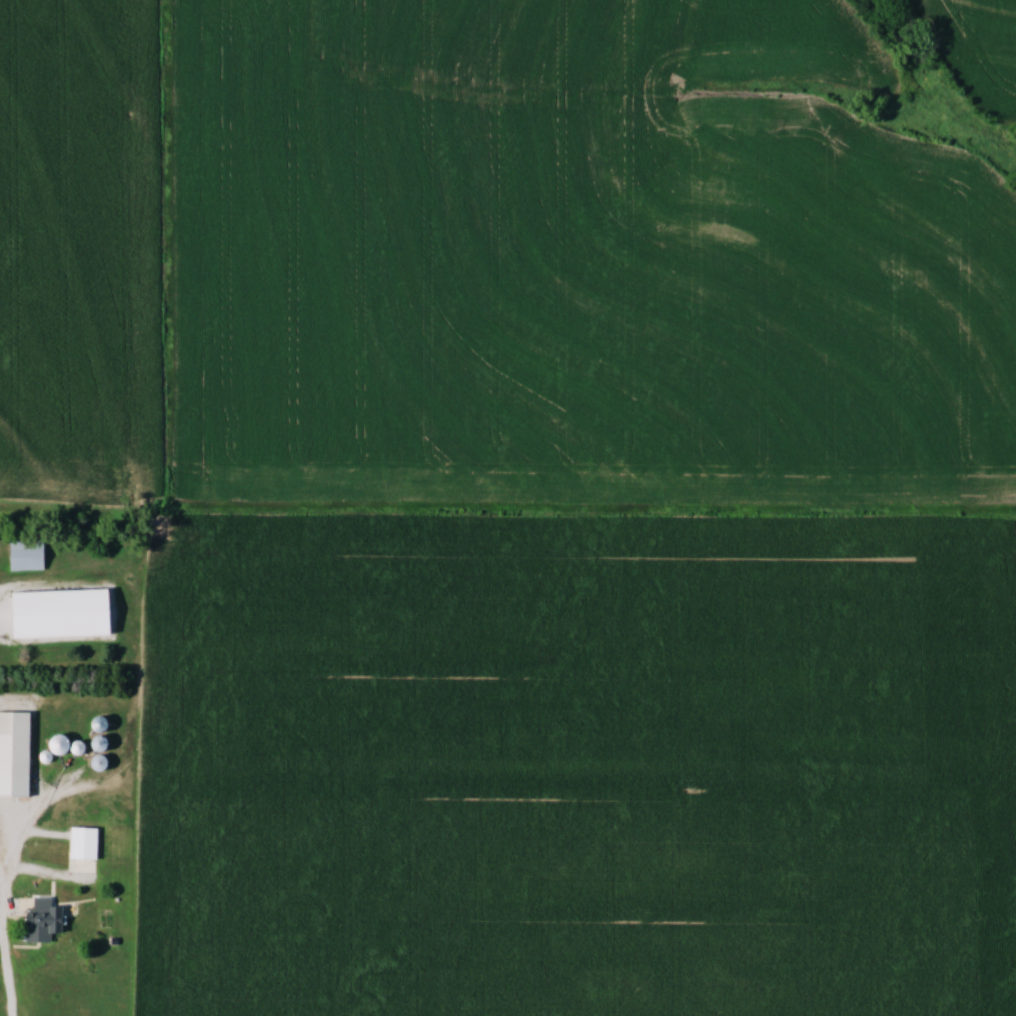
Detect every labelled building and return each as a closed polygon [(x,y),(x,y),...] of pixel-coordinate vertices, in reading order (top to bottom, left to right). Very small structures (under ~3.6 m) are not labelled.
[(12,570),(49,569),(48,536),(11,537),(12,570)] [(36,712),(0,712),(0,797),(36,797),(36,712)] [(30,908),(30,943),(56,943),(56,935),(68,935),(68,907),(55,907),(55,897),(36,896),(36,908),(30,908)]
